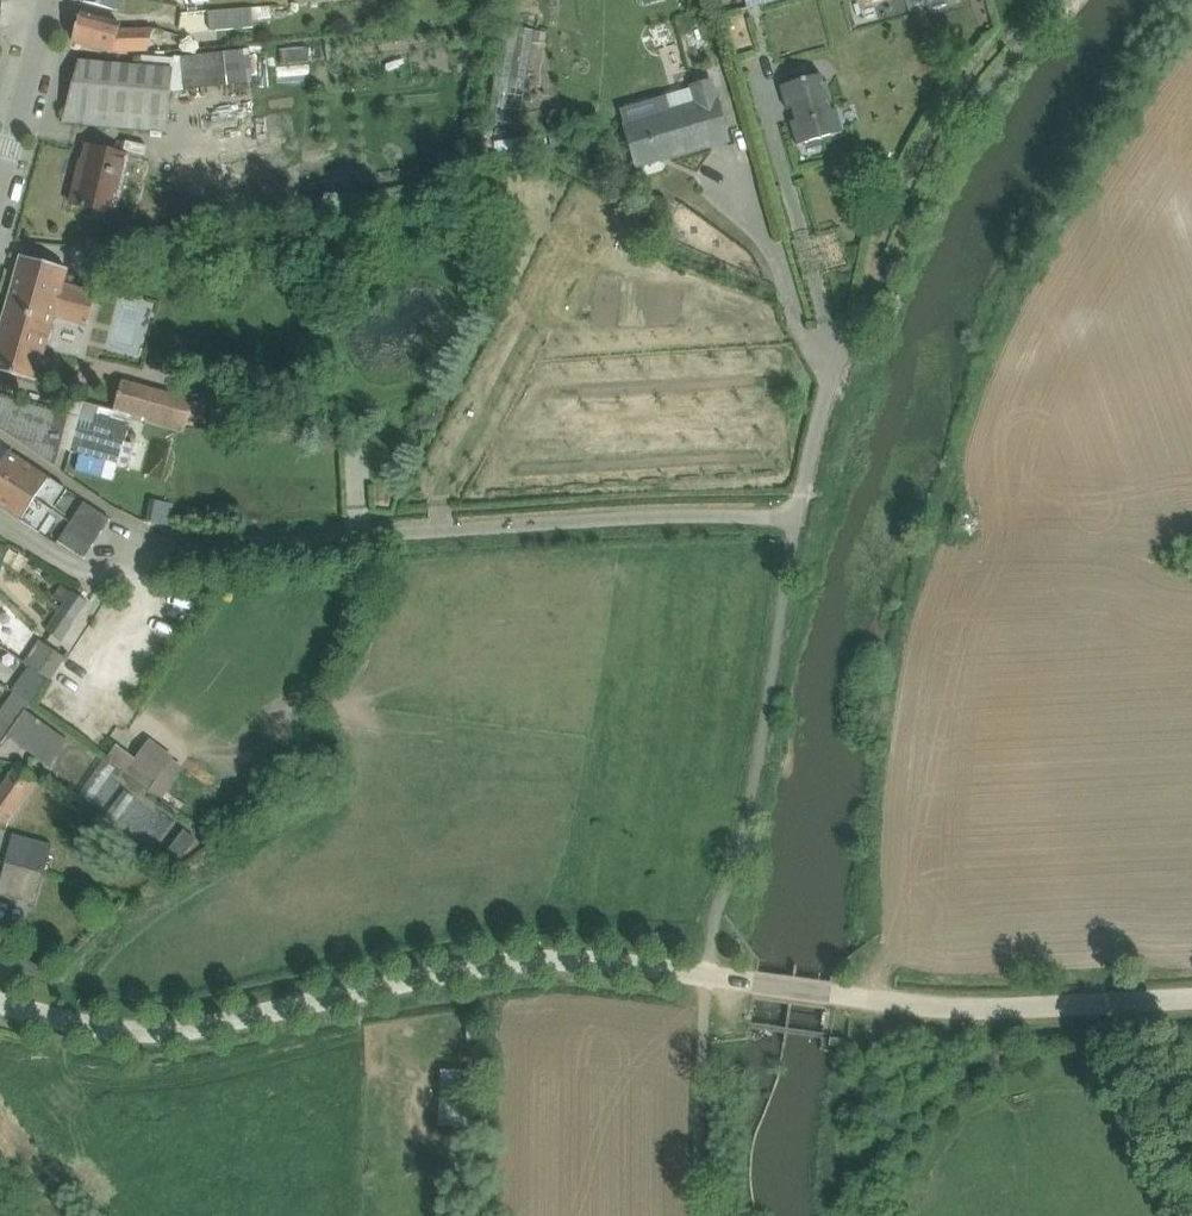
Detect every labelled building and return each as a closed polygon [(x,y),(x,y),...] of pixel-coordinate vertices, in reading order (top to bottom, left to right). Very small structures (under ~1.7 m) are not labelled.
[(116,25),(123,0),(81,0),(78,15),(116,25)] [(116,25),(78,15),(71,45),(110,54),(150,55),(153,28),(116,25)] [(181,66),(255,67),(255,33),(182,32),(181,66)] [(783,89),(798,144),(840,133),(825,77),(783,89)] [(639,168),(733,142),(718,85),(623,111),(639,168)] [(71,206),(117,217),(132,157),(85,146),(71,206)] [(39,383),(56,319),(90,328),(100,293),(67,284),(70,271),(20,258),(0,334),(0,373),(39,383)] [(185,435),(194,404),(126,385),(118,416),(185,435)] [(69,415),(1,398),(0,401),(0,428),(58,466),(69,415)] [(352,422),(352,434),(371,434),(371,421),(352,422)] [(39,635),(0,685),(0,718),(43,752),(56,735),(21,708),(63,655),(39,635)] [(105,742),(84,772),(98,782),(120,753),(105,742)] [(112,791),(146,817),(163,795),(129,769),(112,791)] [(27,770),(0,807),(0,821),(35,846),(68,800),(27,770)] [(186,809),(166,836),(184,849),(203,822),(186,809)] [(17,855),(11,891),(37,895),(42,859),(17,855)] [(457,1123),(459,1065),(428,1064),(426,1122),(457,1123)]
